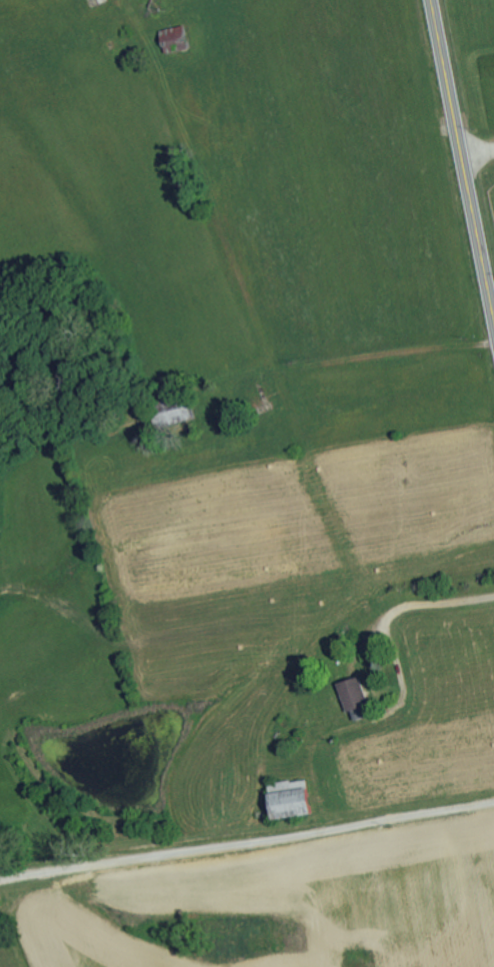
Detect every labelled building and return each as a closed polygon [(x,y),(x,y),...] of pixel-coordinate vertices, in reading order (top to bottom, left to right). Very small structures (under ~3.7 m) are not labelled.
[(188,46),(181,25),(159,31),(165,53),(188,46)] [(353,721),(370,715),(357,677),(336,684),(346,712),(350,711),(353,721)] [(271,820),(309,814),(304,779),(266,785),(271,820)]
